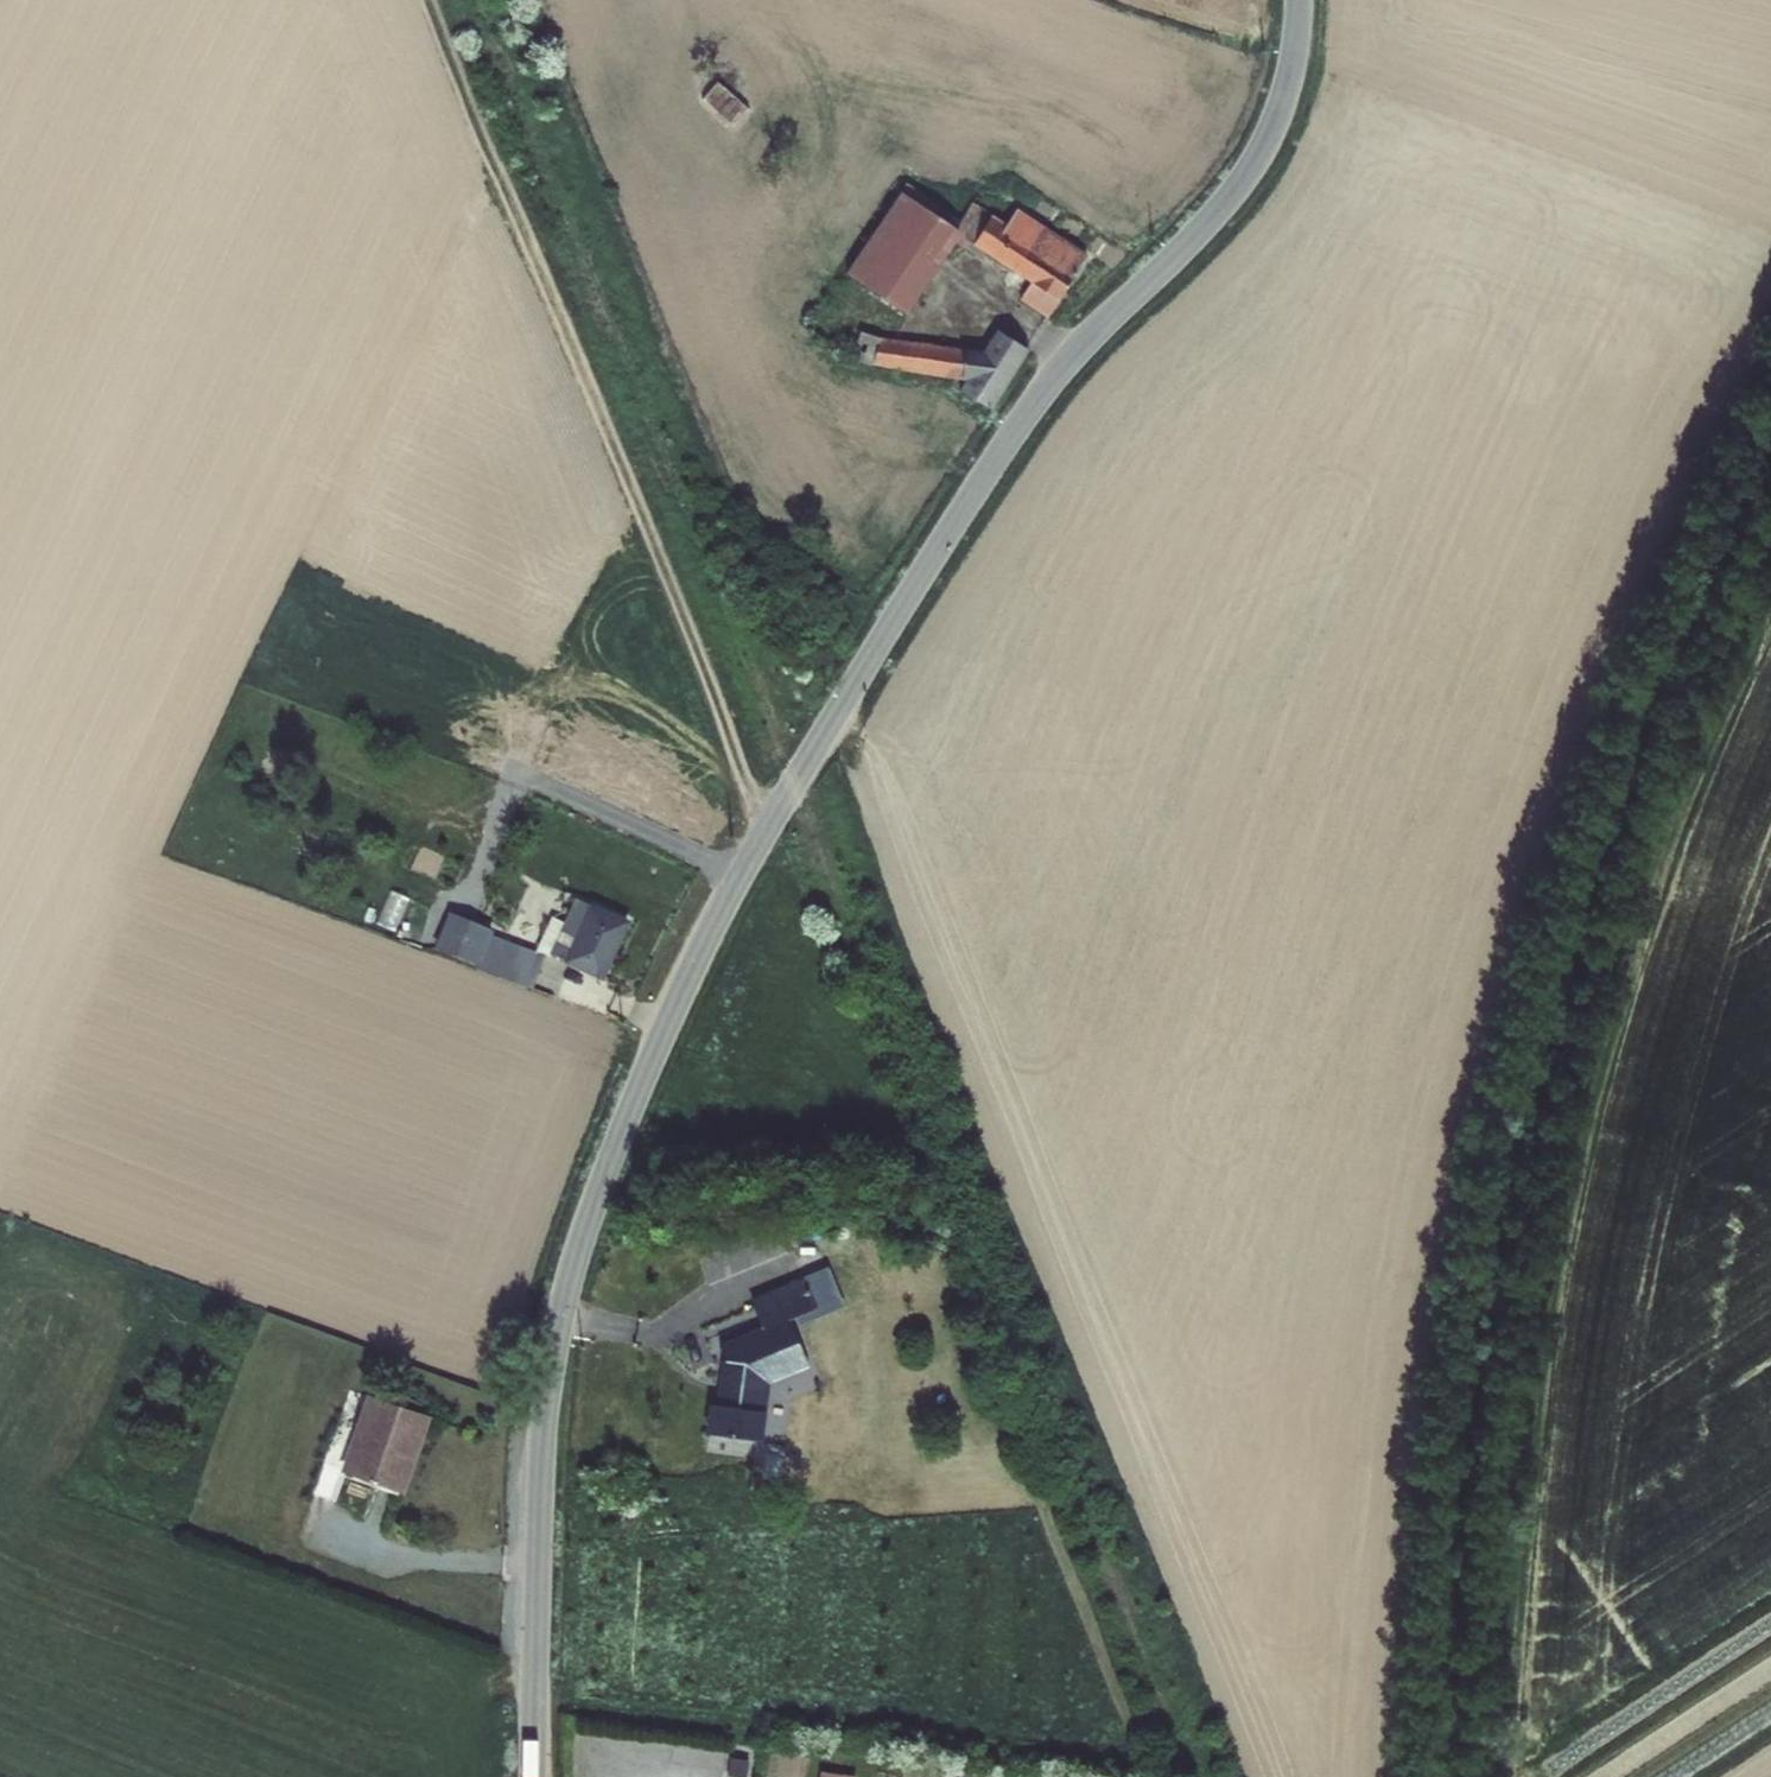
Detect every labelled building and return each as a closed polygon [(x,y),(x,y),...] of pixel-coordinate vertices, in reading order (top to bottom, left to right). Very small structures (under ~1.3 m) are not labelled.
[(718,81),(701,99),(732,126),(748,107),(718,81)] [(923,162),(853,272),(900,301),(951,218),(971,230),(988,200),(923,162)] [(988,200),(971,230),(1027,266),(1000,313),(1027,331),(1085,238),(998,184),(988,200)] [(881,330),(878,357),(958,369),(961,339),(881,330)] [(988,334),(966,370),(995,390),(1018,352),(988,334)] [(578,892),(557,940),(608,964),(627,913),(578,892)] [(497,926),(479,962),(535,985),(550,948),(497,926)] [(808,1230),(758,1256),(773,1285),(729,1307),(739,1320),(732,1362),(724,1362),(720,1394),(771,1401),(780,1338),(819,1319),(795,1274),(823,1260),(808,1230)] [(380,1390),(351,1467),(408,1487),(435,1411),(380,1390)]
